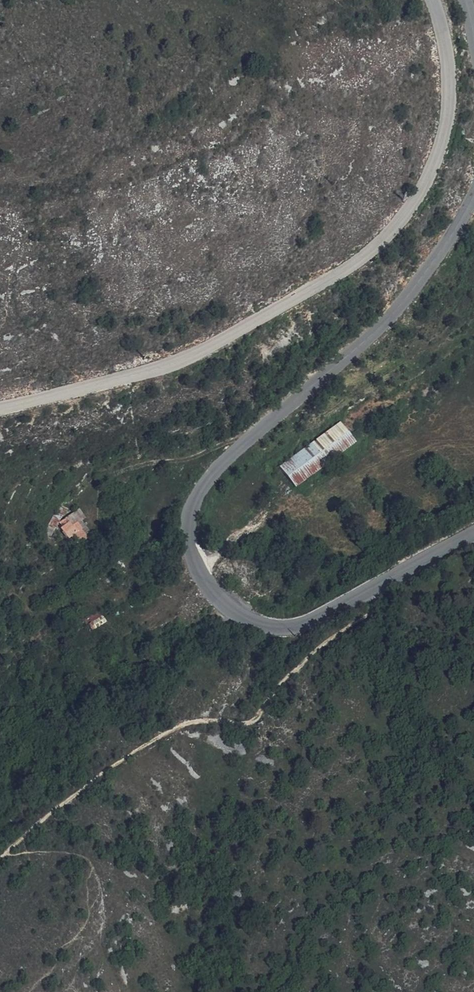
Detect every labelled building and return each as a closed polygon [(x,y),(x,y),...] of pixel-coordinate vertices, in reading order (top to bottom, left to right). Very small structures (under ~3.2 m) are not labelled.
[(357,443),(341,421),(280,467),(297,490),(357,443)] [(89,515),(83,510),(67,537),(77,537),(89,515)] [(94,535),(103,529),(100,525),(91,532),(94,535)] [(94,535),(91,532),(86,535),(87,537),(101,536),(105,538),(108,535),(103,529),(94,535)] [(101,536),(87,537),(93,546),(96,544),(103,553),(112,546),(105,538),(101,536)] [(100,612),(85,620),(91,630),(106,621),(100,612)]
